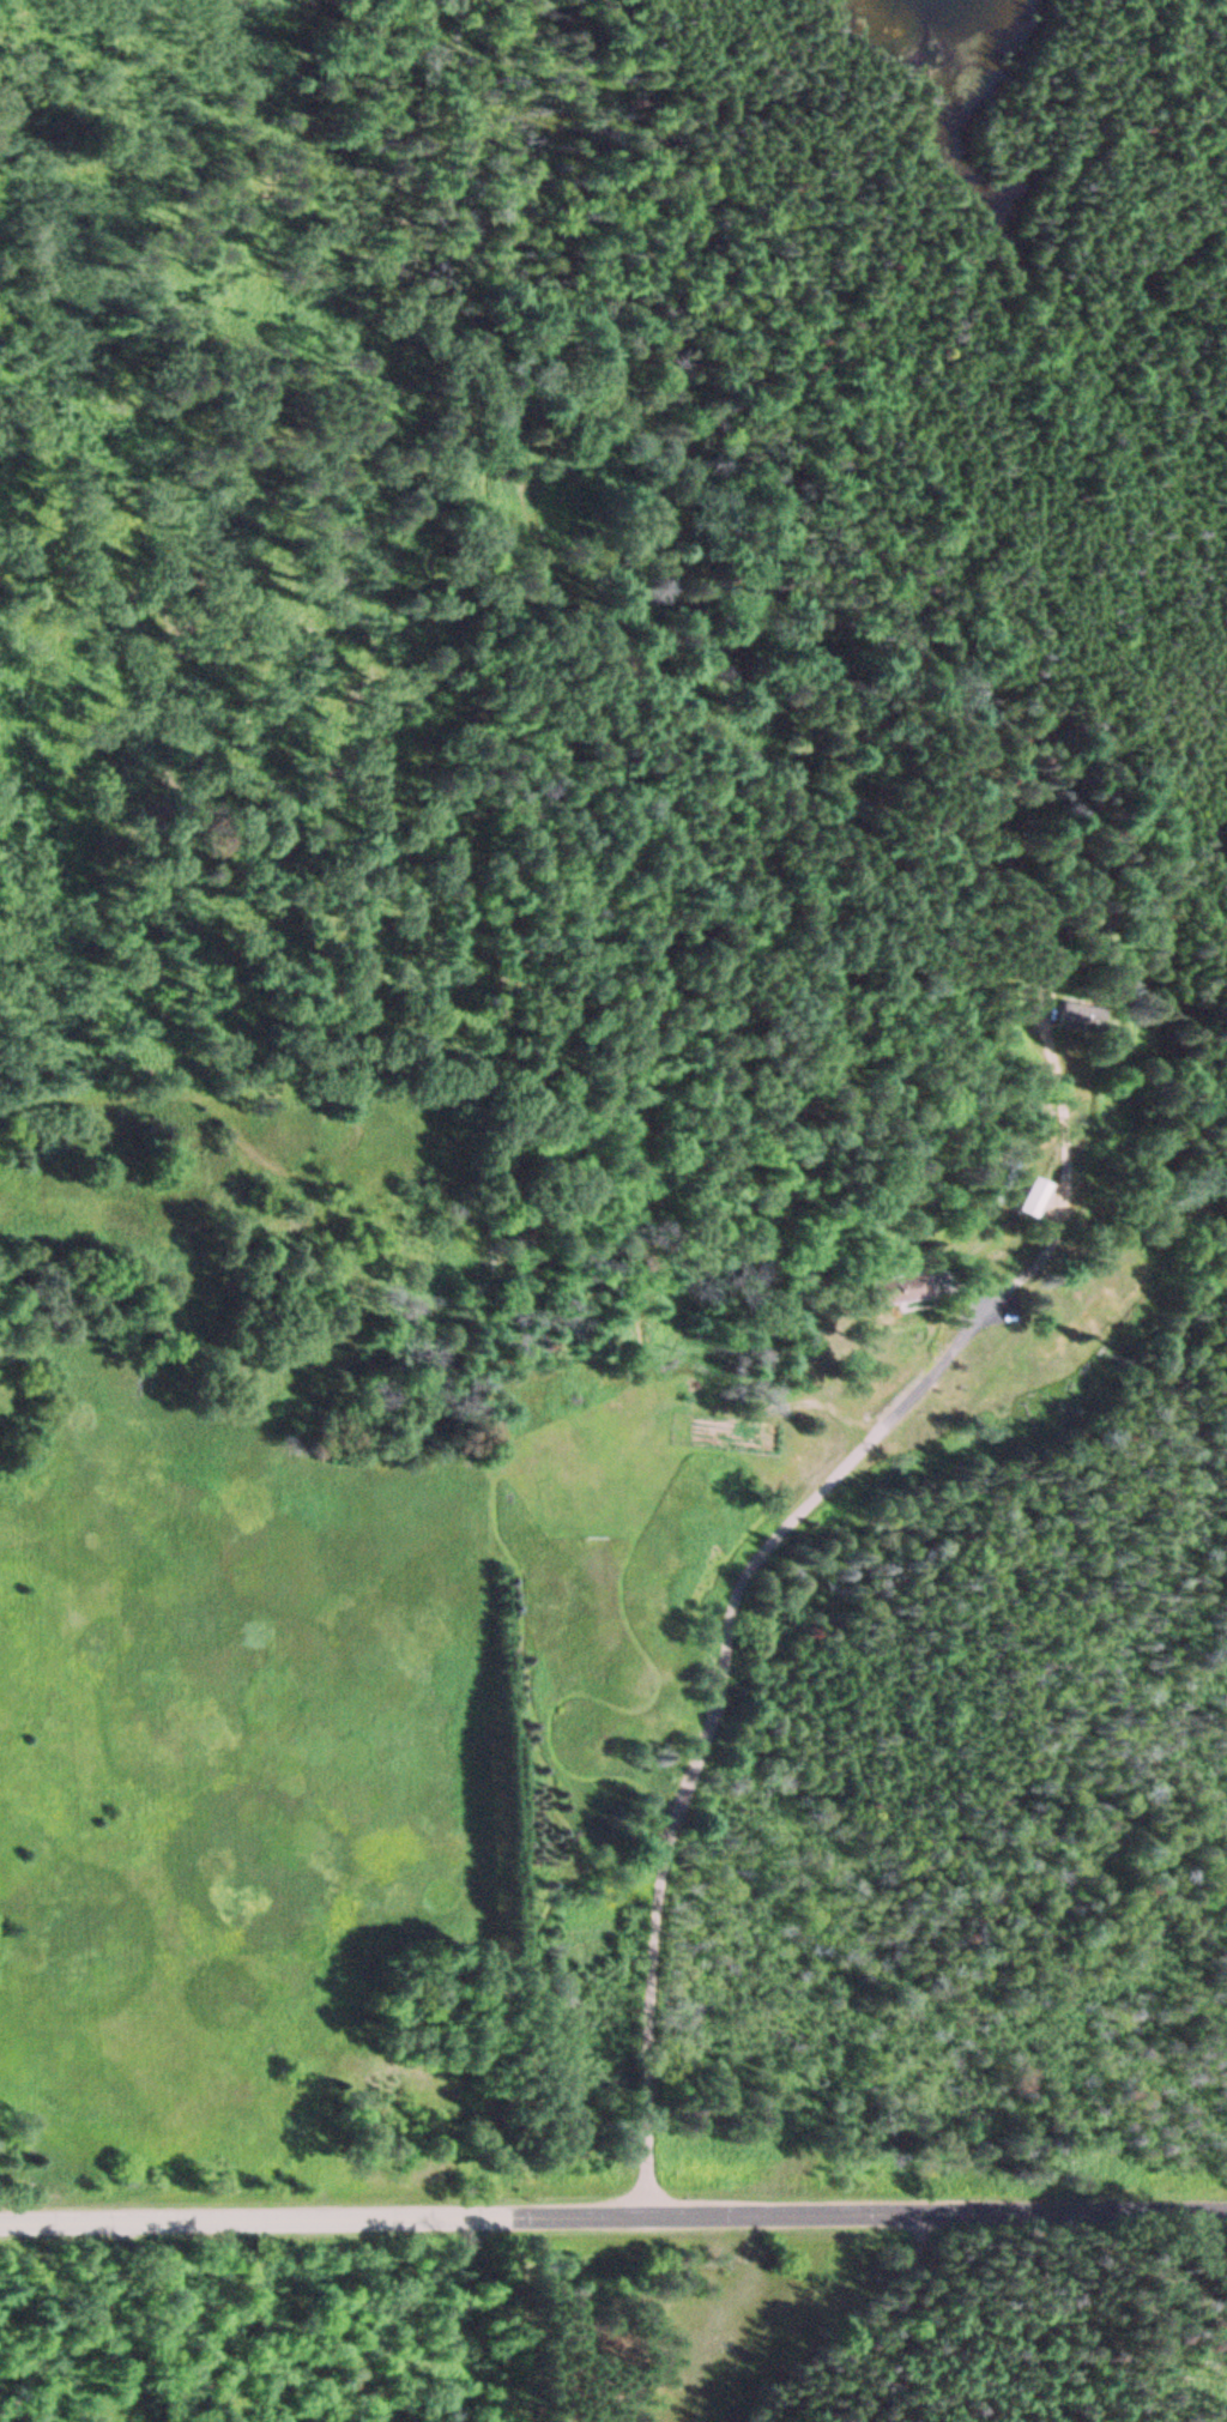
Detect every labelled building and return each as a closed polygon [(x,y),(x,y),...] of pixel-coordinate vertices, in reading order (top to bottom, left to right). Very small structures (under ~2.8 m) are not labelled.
[(1100,1013),(1062,1003),(1057,1022),(1095,1032),(1100,1013)] [(1012,1213),(1033,1222),(1048,1188),(1027,1179),(1012,1213)] [(871,1280),(874,1308),(927,1302),(924,1275),(871,1280)]
